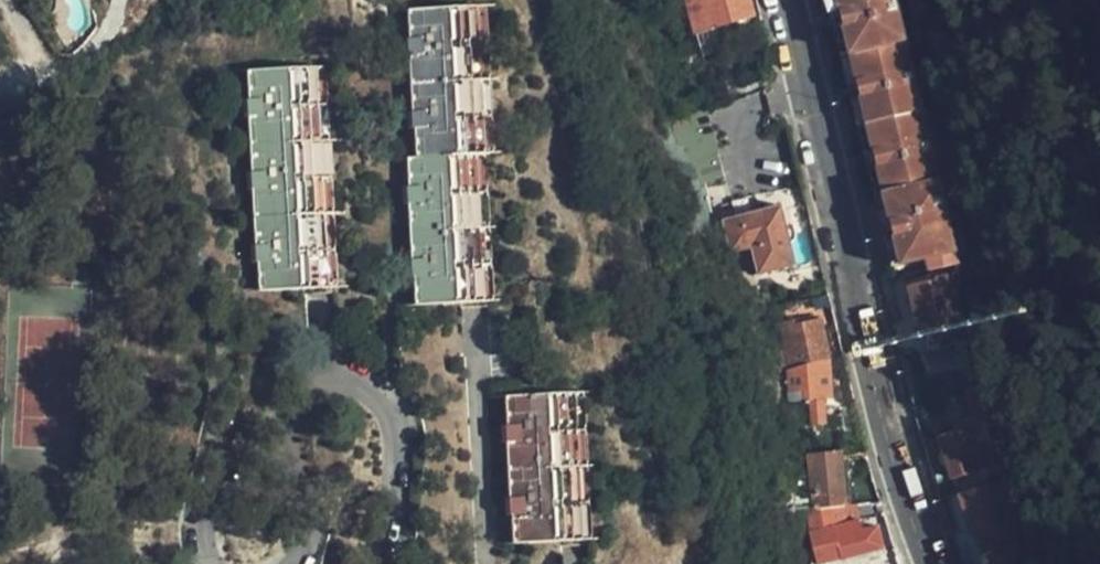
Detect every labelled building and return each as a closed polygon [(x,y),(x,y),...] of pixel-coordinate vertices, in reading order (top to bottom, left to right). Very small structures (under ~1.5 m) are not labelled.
[(750,0),(688,0),(698,35),(755,17),(750,0)] [(890,271),(926,261),(929,275),(956,268),(936,182),(888,0),(823,0),(890,271)] [(511,308),(493,132),(500,131),(487,2),(405,11),(406,45),(399,46),(401,62),(408,61),(415,120),(401,121),(403,141),(411,141),(417,206),(411,207),(412,223),(419,221),(424,272),(418,273),(419,288),(426,288),(429,317),(511,308)] [(341,285),(318,68),(237,77),(239,94),(231,96),(234,118),(242,117),(247,169),(239,170),(241,190),(249,189),(255,246),(247,247),(251,266),(259,265),(261,295),(341,285)] [(778,206),(720,221),(725,244),(746,239),(755,277),(793,268),(778,206)] [(963,324),(951,276),(893,291),(903,337),(923,332),(928,353),(951,347),(946,328),(963,324)] [(790,368),(829,361),(822,322),(796,326),(795,318),(783,320),(790,368)] [(831,400),(829,361),(790,368),(786,368),(788,395),(803,394),(804,401),(831,400)] [(617,548),(602,408),(524,416),(526,443),(519,443),(521,461),(528,461),(533,510),(526,511),(527,526),(534,524),(538,557),(617,548)] [(955,479),(978,472),(970,448),(984,444),(977,424),(942,436),(955,479)] [(970,448),(978,472),(991,467),(984,444),(970,448)] [(811,455),(815,510),(824,509),(844,507),(840,451),(811,455)] [(995,482),(961,494),(974,530),(993,524),(995,531),(1011,526),(995,482)] [(961,494),(952,497),(963,533),(974,530),(961,494)] [(844,507),(824,509),(826,528),(812,532),(818,563),(841,560),(886,550),(881,527),(863,531),(857,506),(844,507)] [(992,563),(1021,563),(1023,538),(1019,523),(1011,526),(995,531),(985,535),(992,563)]
